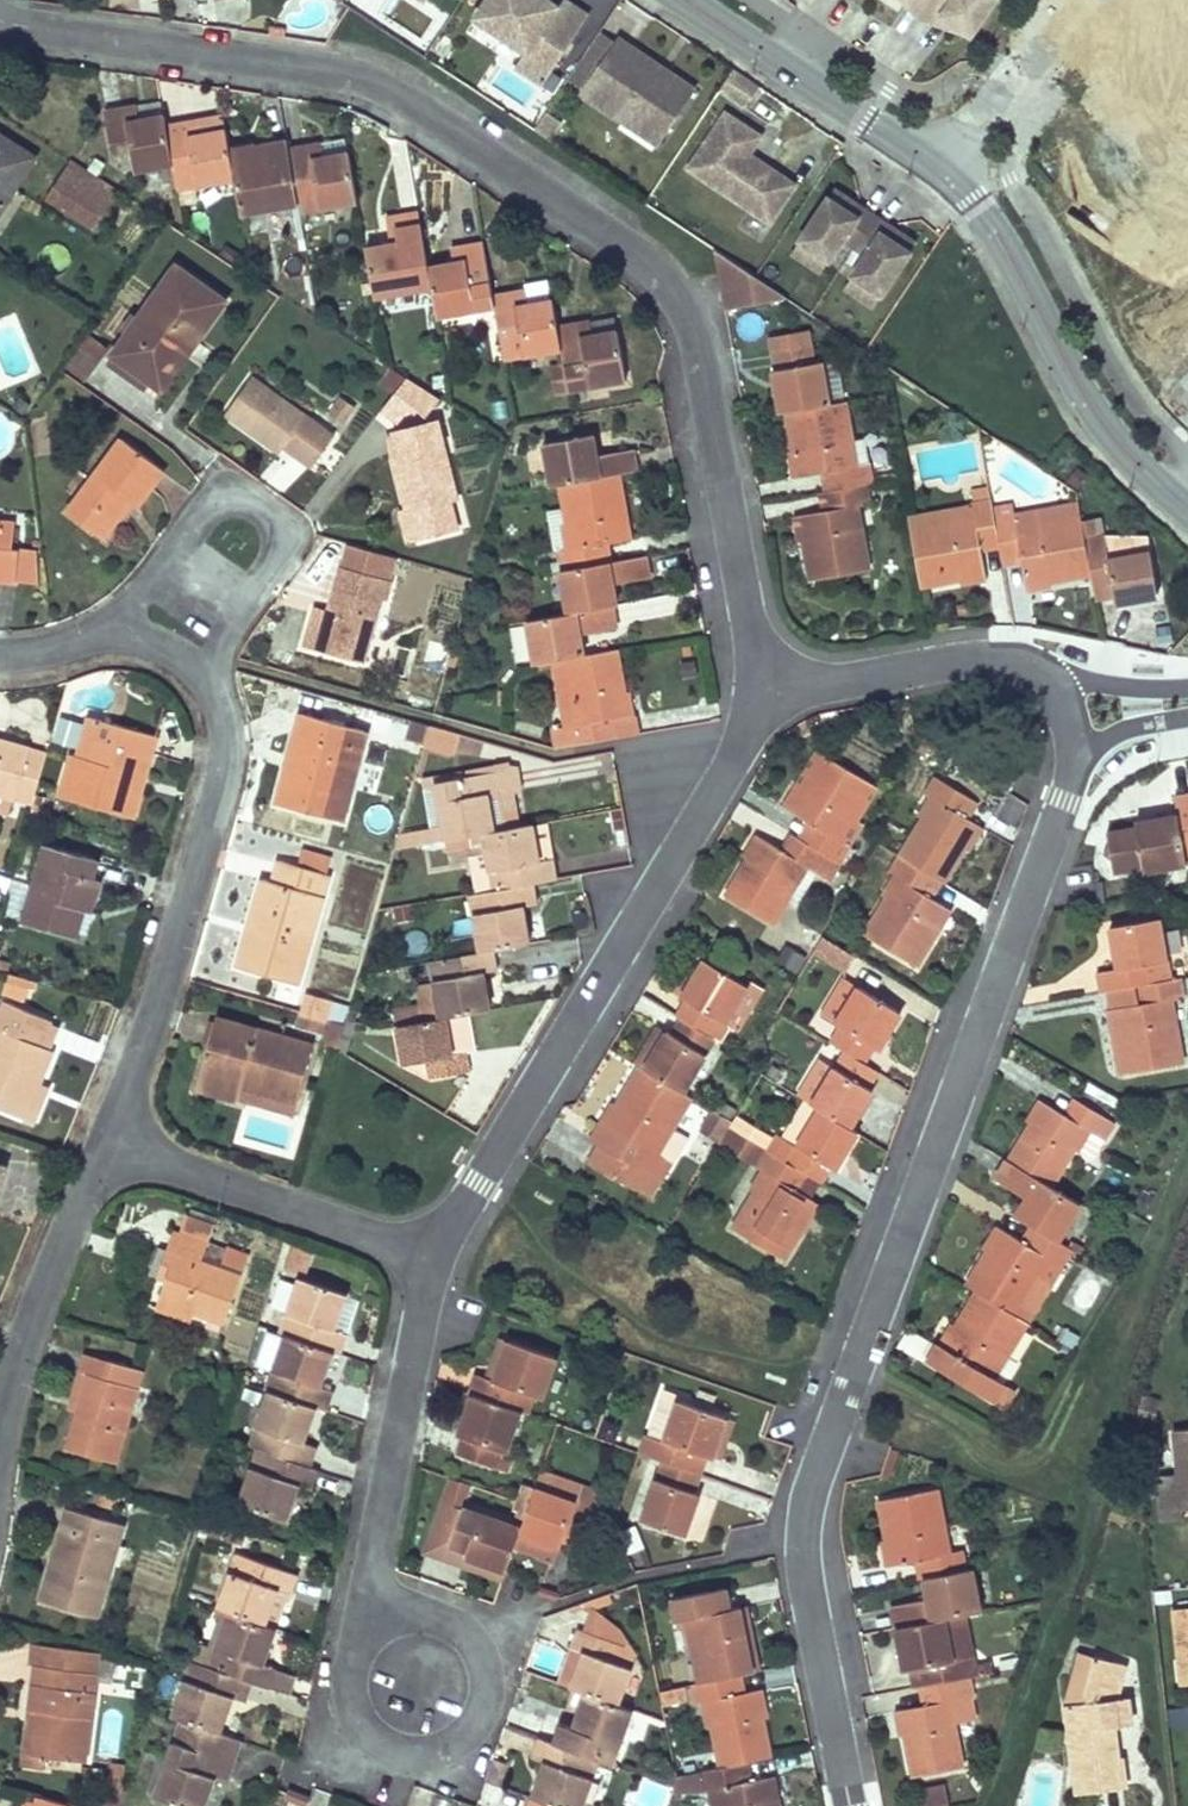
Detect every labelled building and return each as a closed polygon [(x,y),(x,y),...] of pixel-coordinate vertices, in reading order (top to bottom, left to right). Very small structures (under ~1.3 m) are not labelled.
[(477,19),(554,69),(589,16),(565,0),(563,0),(559,6),(549,0),(490,0),(477,19)] [(917,18),(923,10),(908,0),(902,0),(917,18)] [(923,10),(929,0),(908,0),(923,10)] [(995,0),(929,0),(923,10),(938,21),(942,16),(970,36),(995,0)] [(917,18),(970,36),(942,16),(938,21),(923,10),(917,18)] [(584,90),(616,41),(601,32),(569,79),(584,90)] [(636,49),(619,37),(616,41),(584,90),(582,94),(624,122),(631,111),(667,134),(697,89),(668,70),(664,76),(632,55),(636,49)] [(668,70),(636,49),(632,55),(664,76),(668,70)] [(761,88),(734,70),(722,90),(748,108),(761,88)] [(162,100),(139,104),(139,105),(141,119),(165,115),(162,100)] [(141,119),(139,105),(107,110),(114,150),(133,148),(137,170),(174,164),(167,125),(165,115),(141,119)] [(631,111),(624,122),(660,146),(667,134),(631,111)] [(225,115),(201,119),(204,134),(227,130),(225,115)] [(761,137),(727,115),(691,169),(751,209),(771,222),(795,185),(759,162),(756,167),(746,160),(750,155),(761,137)] [(201,119),(167,125),(174,164),(179,188),(235,180),(233,164),(229,144),(227,130),(204,134),(201,119)] [(34,156),(0,133),(0,210),(34,156)] [(233,164),(259,160),(257,146),(255,140),(229,144),(233,164)] [(259,160),(233,164),(235,180),(241,214),(299,204),(288,148),(287,140),(257,146),(259,160)] [(322,143),(288,148),(299,204),(300,211),(358,201),(349,152),(324,156),(322,143)] [(746,160),(756,167),(759,162),(750,155),(746,160)] [(85,167),(72,158),(47,195),(94,227),(120,189),(85,167)] [(863,209),(835,192),(829,199),(857,219),(863,209)] [(875,218),(863,209),(857,219),(829,199),(801,242),(830,260),(844,240),(855,248),(875,218)] [(757,242),(771,222),(751,209),(738,229),(757,242)] [(386,216),(388,228),(419,223),(417,210),(386,216)] [(889,227),(875,218),(855,248),(867,256),(853,277),(883,296),(911,254),(883,236),(889,227)] [(390,241),(366,245),(366,246),(375,296),(431,286),(427,265),(420,223),(419,223),(388,228),(390,241)] [(916,246),(889,227),(883,236),(911,254),(916,246)] [(454,260),(427,265),(431,286),(436,314),(494,304),(492,294),(482,242),(452,248),(454,260)] [(830,260),(801,242),(793,254),(822,273),(830,260)] [(178,266),(110,362),(158,395),(226,300),(178,266)] [(883,296),(853,277),(845,289),(875,308),(883,296)] [(556,325),(552,298),(548,284),(525,288),(492,294),(494,304),(505,356),(560,345),(556,325)] [(625,376),(616,327),(613,314),(590,318),(556,325),(560,345),(569,387),(625,376)] [(814,347),(811,347),(809,335),(774,341),(776,353),(779,371),(775,372),(783,416),(790,415),(832,407),(831,402),(825,363),(817,364),(814,347)] [(87,378),(107,350),(87,336),(68,363),(87,378)] [(839,361),(825,363),(831,402),(846,400),(839,361)] [(281,451),(286,445),(296,431),(307,438),(296,452),(314,465),(335,436),(253,376),(226,413),(281,451)] [(406,377),(379,410),(399,423),(410,409),(425,419),(440,398),(406,377)] [(345,395),(332,411),(345,421),(358,403),(345,395)] [(832,407),(790,415),(802,480),(827,476),(836,474),(839,493),(867,488),(873,487),(870,467),(853,469),(849,445),(855,444),(848,404),(832,407)] [(401,452),(395,453),(406,510),(413,509),(419,536),(455,529),(450,501),(456,500),(440,421),(396,429),(401,452)] [(401,452),(396,429),(390,431),(395,453),(401,452)] [(296,431),(286,445),(296,452),(307,438),(296,431)] [(547,440),(554,484),(564,482),(620,473),(637,470),(633,447),(598,453),(595,432),(547,440)] [(124,440),(70,514),(107,542),(135,504),(138,507),(165,470),(124,440)] [(866,443),(855,444),(849,445),(853,469),(870,467),(866,443)] [(263,475),(284,491),(305,465),(284,448),(263,475)] [(620,473),(564,482),(570,521),(573,543),(564,545),(567,566),(601,560),(599,542),(607,540),(624,537),(621,510),(626,510),(620,473)] [(836,474),(827,476),(829,495),(833,494),(839,493),(836,474)] [(835,513),(826,514),(802,518),(813,583),(872,575),(865,537),(859,538),(854,510),(870,507),(867,488),(839,493),(833,494),(835,513)] [(973,496),(975,507),(994,504),(993,493),(973,496)] [(829,495),(823,495),(826,514),(835,513),(833,494),(829,495)] [(950,523),(913,530),(922,589),(986,578),(983,554),(982,546),(1000,543),(997,522),(997,521),(994,504),(975,507),(977,524),(951,529),(950,523)] [(975,507),(910,516),(913,530),(950,523),(951,529),(977,524),(975,507)] [(419,536),(413,509),(406,510),(399,512),(405,540),(419,536)] [(1016,518),(997,521),(997,522),(1000,543),(1002,551),(1003,560),(1021,557),(1023,566),(1027,590),(1094,578),(1088,541),(1085,525),(1083,518),(1046,525),(1046,531),(1019,535),(1016,518)] [(557,546),(564,545),(573,543),(570,521),(553,524),(557,546)] [(17,582),(21,551),(12,550),(15,524),(0,522),(0,580),(17,582)] [(1095,524),(1085,525),(1088,541),(1098,540),(1095,524)] [(1098,540),(1088,541),(1094,578),(1098,601),(1116,598),(1118,606),(1161,599),(1154,555),(1147,556),(1111,562),(1109,550),(1106,539),(1098,540)] [(607,540),(599,542),(601,560),(609,559),(607,540)] [(1000,543),(982,546),(983,554),(1002,551),(1000,543)] [(1145,545),(1109,550),(1111,562),(1147,556),(1145,545)] [(21,551),(17,582),(39,583),(42,554),(21,551)] [(567,566),(564,567),(571,610),(614,602),(617,601),(615,579),(650,574),(646,553),(609,559),(601,560),(567,566)] [(1021,557),(1003,560),(1004,569),(1023,566),(1021,557)] [(317,646),(361,660),(382,596),(388,598),(393,580),(343,565),(329,607),(324,626),(311,622),(305,643),(317,646)] [(571,610),(528,618),(535,660),(567,655),(584,652),(582,631),(617,625),(614,602),(571,610)] [(324,626),(329,607),(317,603),(311,622),(324,626)] [(511,626),(516,661),(532,659),(527,624),(511,626)] [(425,638),(417,666),(441,673),(449,645),(425,638)] [(555,726),(557,747),(613,739),(610,717),(618,715),(629,714),(618,646),(584,652),(567,655),(578,722),(555,726)] [(292,775),(284,773),(277,800),(342,818),(367,729),(302,710),(296,731),(305,733),(292,775)] [(73,752),(60,795),(120,813),(133,772),(145,776),(157,734),(90,715),(78,753),(73,752)] [(618,715),(610,717),(613,739),(621,737),(618,715)] [(426,745),(432,724),(415,720),(409,740),(426,745)] [(460,733),(432,724),(426,745),(425,747),(454,755),(460,733)] [(296,731),(284,773),(292,775),(305,733),(296,731)] [(33,802),(46,754),(0,741),(0,793),(15,797),(33,802)] [(815,826),(806,841),(833,856),(834,857),(840,861),(850,844),(835,834),(850,811),(854,814),(874,782),(822,752),(787,809),(807,821),(815,826)] [(512,766),(497,769),(501,788),(487,792),(494,830),(523,824),(517,795),(524,791),(519,768),(512,766)] [(422,829),(423,842),(444,839),(494,830),(487,792),(501,788),(497,769),(434,781),(442,825),(422,829)] [(133,772),(120,813),(133,816),(145,776),(133,772)] [(936,798),(900,855),(918,866),(931,874),(939,879),(943,881),(979,824),(968,816),(961,812),(970,797),(938,775),(927,792),(936,798)] [(1009,791),(1008,790),(996,810),(1020,826),(1028,804),(1009,791)] [(0,793),(0,812),(11,811),(15,797),(0,793)] [(1172,797),(1174,813),(1133,821),(1135,826),(1104,832),(1113,874),(1143,868),(1144,872),(1185,865),(1183,857),(1187,856),(1187,794),(1172,797)] [(970,797),(961,812),(968,816),(978,802),(970,797)] [(807,821),(798,836),(800,837),(806,841),(815,826),(807,821)] [(494,830),(444,839),(446,850),(468,847),(469,855),(488,852),(496,889),(534,883),(558,878),(555,857),(540,860),(533,823),(494,830)] [(793,832),(783,848),(790,853),(800,837),(798,836),(793,832)] [(790,853),(783,848),(763,836),(728,894),(770,921),(805,865),(822,875),(833,856),(806,841),(800,837),(790,853)] [(46,846),(25,922),(74,936),(83,909),(91,910),(99,880),(91,878),(96,860),(46,846)] [(302,848),(298,864),(328,873),(333,856),(302,848)] [(918,866),(900,855),(889,872),(898,876),(864,931),(914,963),(935,930),(931,927),(945,904),(929,894),(922,889),(931,874),(918,866)] [(258,924),(245,968),(269,975),(273,965),(299,973),(328,873),(298,864),(280,859),(273,880),(263,878),(250,922),(258,924)] [(931,874),(922,889),(929,894),(939,879),(931,874)] [(496,889),(471,893),(481,952),(495,949),(531,942),(524,906),(538,904),(534,883),(496,889)] [(1100,972),(1103,991),(1108,991),(1109,990),(1141,984),(1164,979),(1161,962),(1166,961),(1158,918),(1108,926),(1116,969),(1100,972)] [(250,922),(237,966),(245,968),(258,924),(250,922)] [(803,941),(816,949),(824,937),(811,929),(803,941)] [(846,972),(856,956),(824,937),(814,953),(846,972)] [(802,972),(808,954),(783,945),(776,963),(802,972)] [(480,952),(429,961),(433,982),(439,1019),(445,1018),(469,1014),(470,1014),(491,1010),(485,974),(499,971),(495,949),(481,952),(480,952)] [(690,1001),(681,1017),(685,1020),(713,1037),(722,1021),(727,1024),(750,986),(709,961),(686,999),(690,1001)] [(273,965),(269,975),(296,983),(299,973),(273,965)] [(31,1002),(37,979),(9,972),(3,995),(31,1002)] [(1144,1002),(1112,1008),(1124,1074),(1183,1062),(1176,1025),(1171,1026),(1167,1000),(1183,996),(1180,976),(1164,979),(1141,984),(1144,1002)] [(842,978),(820,1014),(840,1026),(831,1042),(846,1051),(864,1062),(873,1046),(878,1049),(900,1011),(842,978)] [(439,1019),(433,982),(415,985),(418,1005),(394,1009),(397,1026),(439,1019)] [(1109,990),(1108,991),(1112,1008),(1144,1002),(1141,984),(1109,990)] [(309,993),(303,1013),(322,1018),(328,1020),(334,1000),(309,993)] [(25,1115),(39,1081),(52,1047),(40,1041),(50,1015),(8,1000),(0,1019),(0,1105),(25,1115)] [(1124,1074),(1112,1008),(1106,1009),(1118,1075),(1124,1074)] [(303,1013),(299,1026),(318,1032),(322,1018),(303,1013)] [(397,1026),(395,1027),(401,1065),(430,1078),(471,1072),(468,1053),(476,1052),(470,1014),(469,1014),(445,1018),(439,1019),(397,1026)] [(322,1018),(318,1032),(324,1034),(328,1020),(322,1018)] [(219,1019),(198,1087),(238,1099),(243,1084),(300,1101),(315,1047),(219,1019)] [(661,1027),(638,1064),(643,1067),(647,1070),(685,1093),(718,1039),(713,1037),(685,1020),(676,1036),(661,1027)] [(836,1067),(814,1104),(821,1108),(850,1125),(872,1088),(868,1086),(878,1069),(864,1062),(846,1051),(838,1065),(836,1067)] [(643,1068),(608,1124),(613,1127),(637,1141),(626,1159),(665,1181),(675,1164),(656,1152),(670,1130),(673,1132),(694,1099),(685,1093),(647,1070),(643,1068)] [(39,1081),(25,1115),(35,1120),(48,1084),(39,1081)] [(295,1115),(300,1101),(243,1084),(238,1099),(295,1115)] [(814,1104),(805,1098),(781,1136),(776,1133),(773,1138),(766,1148),(770,1150),(790,1163),(821,1108),(814,1104)] [(1076,1100),(1066,1116),(1074,1121),(1084,1105),(1076,1100)] [(1045,1103),(1010,1160),(1050,1184),(1075,1144),(1085,1129),(1099,1137),(1099,1138),(1109,1121),(1084,1105),(1074,1121),(1066,1116),(1045,1103)] [(821,1108),(790,1163),(801,1170),(809,1174),(822,1182),(831,1167),(836,1170),(860,1130),(850,1125),(821,1108)] [(712,1109),(701,1127),(722,1141),(729,1127),(733,1122),(712,1109)] [(740,1133),(746,1122),(736,1116),(733,1122),(729,1127),(740,1133)] [(766,1148),(773,1138),(746,1122),(740,1133),(766,1148)] [(613,1127),(602,1145),(626,1159),(637,1141),(613,1127)] [(740,1133),(729,1127),(722,1141),(720,1143),(759,1167),(770,1150),(766,1148),(740,1133)] [(673,1132),(670,1130),(656,1152),(675,1164),(690,1139),(675,1129),(673,1132)] [(1085,1129),(1075,1144),(1090,1153),(1099,1137),(1085,1129)] [(790,1163),(770,1150),(759,1167),(768,1173),(736,1229),(786,1259),(806,1225),(803,1223),(816,1200),(800,1190),(792,1185),(801,1170),(790,1163)] [(1009,1159),(997,1178),(1026,1197),(1016,1213),(1033,1224),(1041,1228),(1057,1238),(1057,1239),(1080,1202),(1051,1184),(1050,1184),(1010,1160),(1009,1159)] [(801,1170),(792,1185),(800,1190),(809,1174),(801,1170)] [(188,1216),(182,1235),(209,1246),(217,1225),(188,1216)] [(1033,1224),(1023,1240),(1031,1244),(1041,1228),(1033,1224)] [(1002,1227),(968,1283),(975,1287),(1018,1313),(1037,1282),(1032,1278),(1046,1256),(1060,1265),(1072,1248),(1057,1239),(1057,1238),(1041,1228),(1031,1244),(1023,1240),(1002,1227)] [(167,1282),(160,1304),(192,1314),(226,1326),(242,1278),(204,1264),(209,1246),(182,1235),(176,1233),(170,1252),(177,1254),(167,1282)] [(242,1278),(244,1270),(226,1263),(229,1253),(209,1246),(204,1264),(242,1278)] [(302,1273),(309,1255),(294,1249),(287,1267),(302,1273)] [(229,1253),(226,1263),(244,1270),(249,1257),(230,1250),(229,1253)] [(170,1252),(160,1279),(167,1282),(177,1254),(170,1252)] [(281,1279),(271,1304),(286,1310),(296,1285),(281,1279)] [(299,1280),(279,1334),(285,1337),(333,1353),(339,1355),(346,1337),(333,1333),(346,1296),(299,1280)] [(975,1287),(942,1345),(963,1358),(971,1363),(961,1380),(994,1400),(1002,1387),(1005,1381),(990,1372),(1004,1349),(1008,1351),(1029,1319),(1018,1313),(975,1287)] [(192,1314),(160,1304),(157,1312),(189,1323),(192,1314)] [(284,1340),(267,1334),(255,1365),(273,1371),(284,1340)] [(273,1371),(266,1391),(268,1392),(316,1408),(326,1413),(334,1392),(321,1387),(333,1353),(285,1337),(284,1340),(273,1371)] [(477,1375),(470,1393),(473,1394),(521,1411),(527,1413),(533,1395),(542,1398),(556,1358),(508,1342),(493,1381),(477,1375)] [(953,1375),(961,1380),(971,1363),(963,1358),(942,1345),(938,1343),(928,1359),(953,1375)] [(1008,1351),(1004,1349),(990,1372),(1005,1381),(1019,1358),(1008,1351)] [(71,1410),(82,1414),(92,1376),(104,1379),(110,1362),(87,1355),(71,1410)] [(92,1376),(82,1414),(71,1452),(114,1465),(142,1372),(110,1362),(104,1379),(92,1376)] [(1002,1387),(994,1400),(1004,1406),(1012,1393),(1002,1387)] [(665,1461),(700,1475),(707,1458),(712,1459),(728,1418),(681,1402),(683,1396),(664,1389),(648,1434),(646,1434),(640,1453),(665,1461)] [(268,1392),(248,1447),(258,1450),(309,1467),(315,1447),(304,1443),(316,1408),(268,1392)] [(521,1411),(473,1394),(459,1435),(464,1437),(457,1456),(493,1468),(499,1450),(506,1452),(521,1411)] [(1174,1430),(1178,1474),(1161,1476),(1162,1519),(1184,1518),(1184,1508),(1187,1508),(1187,1429),(1174,1430)] [(309,1467),(258,1450),(238,1503),(286,1520),(298,1486),(311,1490),(318,1471),(309,1467)] [(700,1475),(665,1461),(658,1480),(657,1480),(643,1520),(685,1535),(699,1495),(693,1492),(700,1475)] [(523,1488),(517,1505),(529,1509),(535,1491),(523,1488)] [(893,1566),(918,1561),(926,1559),(930,1578),(965,1571),(961,1552),(944,1555),(940,1530),(946,1528),(939,1489),(881,1501),(893,1566)] [(529,1509),(520,1534),(560,1549),(562,1544),(579,1550),(593,1512),(535,1491),(529,1509)] [(102,1493),(99,1504),(118,1510),(121,1499),(102,1493)] [(447,1548),(461,1511),(442,1505),(424,1554),(462,1568),(465,1559),(464,1558),(465,1554),(447,1548)] [(464,1558),(465,1559),(506,1573),(515,1548),(520,1534),(529,1509),(517,1505),(514,1513),(519,1515),(513,1528),(479,1516),(478,1518),(461,1511),(447,1548),(465,1554),(464,1558)] [(1112,1507),(1109,1520),(1126,1523),(1126,1508),(1112,1507)] [(61,1529),(51,1564),(40,1603),(96,1619),(124,1524),(68,1508),(61,1529)] [(520,1534),(515,1548),(556,1562),(560,1549),(520,1534)] [(237,1553),(217,1609),(228,1612),(263,1625),(277,1590),(287,1593),(289,1594),(296,1575),(237,1553)] [(465,1559),(462,1568),(503,1582),(506,1573),(465,1559)] [(926,1559),(918,1561),(922,1580),(925,1580),(930,1578),(926,1559)] [(894,1609),(898,1629),(946,1619),(981,1611),(973,1569),(965,1571),(930,1578),(925,1580),(929,1601),(894,1609)] [(277,1590),(263,1625),(274,1629),(287,1593),(277,1590)] [(687,1620),(700,1685),(731,1679),(740,1678),(757,1674),(750,1635),(745,1636),(740,1608),(731,1610),(727,1591),(720,1593),(723,1610),(715,1612),(712,1594),(674,1603),(677,1622),(687,1620)] [(720,1593),(712,1594),(715,1612),(723,1610),(720,1593)] [(579,1628),(617,1643),(621,1631),(592,1607),(584,1609),(577,1628),(579,1628)] [(1175,1611),(1181,1683),(1187,1683),(1187,1609),(1175,1611)] [(228,1612),(209,1668),(253,1683),(269,1689),(270,1687),(277,1668),(262,1662),(274,1629),(263,1625),(228,1612)] [(946,1619),(898,1629),(905,1671),(913,1670),(916,1690),(921,1689),(931,1686),(967,1678),(968,1678),(976,1676),(973,1655),(953,1658),(946,1619)] [(585,1652),(571,1689),(587,1694),(617,1705),(631,1669),(610,1660),(617,1643),(579,1628),(572,1648),(585,1652)] [(624,1645),(617,1643),(610,1660),(631,1669),(637,1654),(630,1641),(624,1645)] [(43,1645),(30,1643),(27,1666),(33,1667),(39,1667),(41,1667),(43,1645)] [(95,1651),(43,1645),(41,1667),(92,1673),(95,1651)] [(1095,1657),(1083,1653),(1067,1707),(1086,1703),(1085,1690),(1095,1657)] [(1086,1703),(1067,1707),(1078,1795),(1124,1788),(1121,1758),(1117,1758),(1115,1727),(1131,1725),(1129,1697),(1116,1699),(1125,1666),(1095,1657),(1085,1690),(1086,1703)] [(193,1663),(172,1718),(181,1721),(219,1734),(232,1698),(246,1703),(253,1683),(209,1668),(193,1663)] [(33,1667),(28,1712),(38,1712),(32,1756),(45,1757),(82,1760),(92,1673),(41,1667),(39,1667),(33,1667)] [(277,1668),(270,1687),(290,1694),(297,1675),(277,1668)] [(740,1678),(731,1679),(733,1697),(742,1695),(740,1678)] [(934,1706),(925,1707),(902,1711),(915,1778),(964,1768),(952,1703),(972,1698),(968,1678),(967,1678),(931,1686),(934,1706)] [(700,1685),(696,1686),(699,1705),(710,1702),(723,1769),(742,1765),(751,1763),(769,1760),(756,1693),(742,1695),(733,1697),(731,1679),(700,1685)] [(931,1686),(921,1689),(925,1707),(934,1706),(931,1686)] [(560,1724),(553,1743),(598,1760),(611,1765),(631,1710),(617,1705),(587,1694),(574,1729),(560,1724)] [(975,1717),(972,1698),(952,1703),(956,1721),(975,1717)] [(38,1712),(28,1712),(23,1768),(44,1769),(45,1757),(32,1756),(38,1712)] [(181,1721),(154,1798),(178,1805),(203,1805),(214,1779),(225,1783),(241,1741),(219,1734),(181,1721)] [(532,1798),(554,1805),(580,1805),(582,1802),(598,1760),(553,1743),(537,1738),(530,1757),(545,1763),(532,1798)] [(493,1760),(486,1781),(499,1786),(507,1765),(493,1760)] [(751,1763),(742,1765),(745,1784),(754,1782),(751,1763)] [(705,1772),(708,1791),(717,1790),(720,1805),(782,1805),(776,1805),(772,1780),(754,1782),(745,1784),(742,1765),(723,1769),(705,1772)] [(708,1791),(705,1772),(679,1776),(675,1787),(671,1797),(708,1791)] [(924,1805),(951,1805),(947,1787),(921,1793),(924,1805)] [(40,1797),(38,1802),(37,1805),(69,1805),(40,1797)] [(530,1798),(527,1805),(554,1805),(532,1798),(530,1798)]
